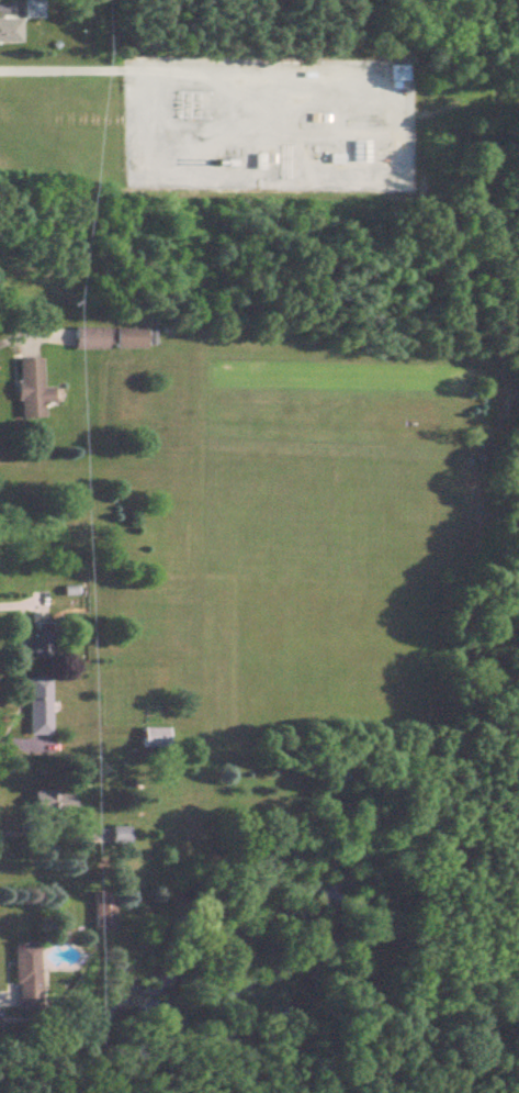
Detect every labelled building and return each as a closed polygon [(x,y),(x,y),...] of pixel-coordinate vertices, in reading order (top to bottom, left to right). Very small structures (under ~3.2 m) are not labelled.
[(23,19),(41,19),(41,2),(23,2),(23,19)] [(0,20),(0,45),(18,45),(18,20),(0,20)] [(387,82),(404,82),(404,66),(387,66),(387,82)] [(366,142),(349,142),(349,163),(366,163),(366,142)] [(143,351),(143,329),(71,328),(71,349),(143,351)] [(15,358),(14,419),(39,419),(40,404),(50,404),(50,387),(38,387),(38,359),(15,358)] [(25,655),(46,655),(46,623),(25,623),(25,655)] [(24,735),(47,735),(47,678),(24,678),(24,735)] [(162,748),(162,728),(137,728),(137,748),(162,748)] [(26,812),(66,812),(66,792),(26,792),(26,812)] [(96,845),(126,845),(126,827),(96,827),(96,845)] [(89,930),(108,930),(108,893),(89,893),(89,930)] [(10,943),(11,1010),(35,1010),(34,943),(10,943)]
